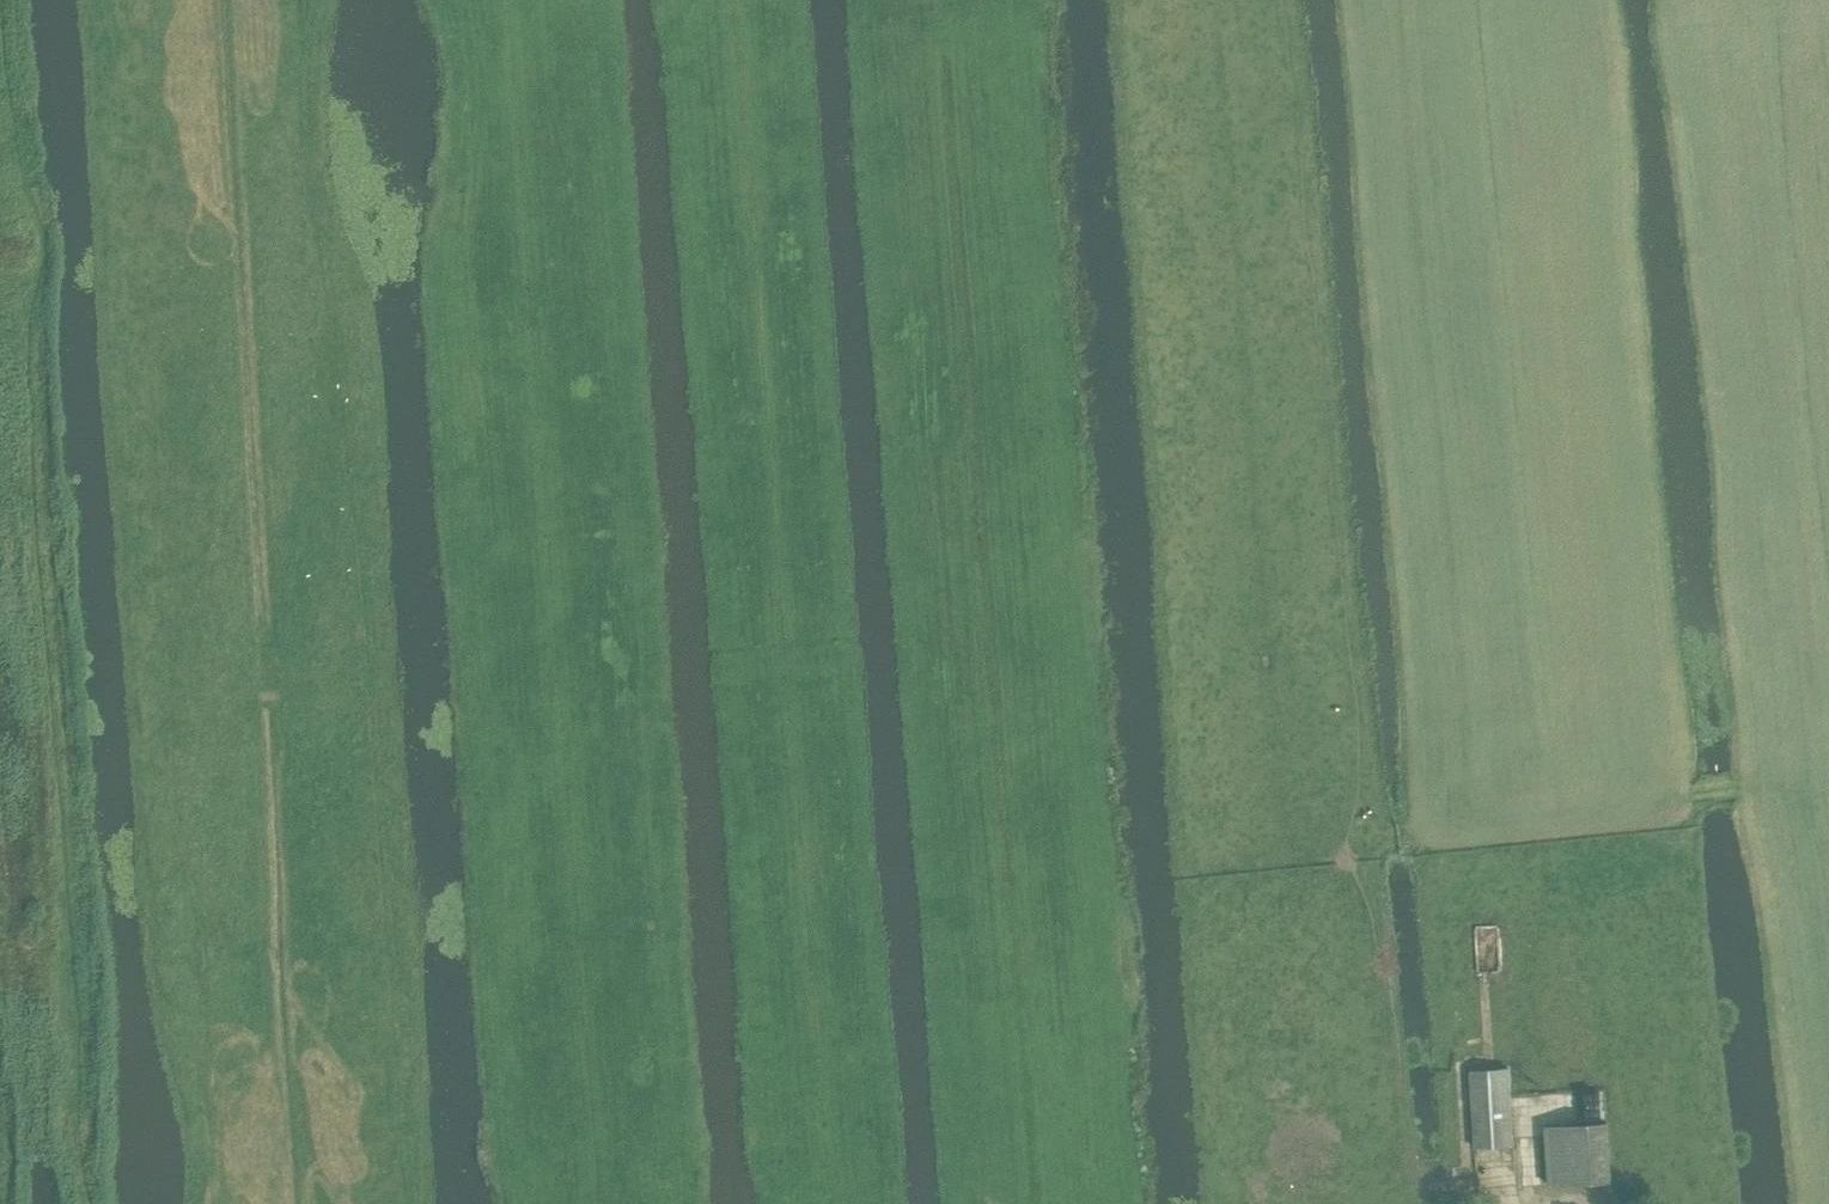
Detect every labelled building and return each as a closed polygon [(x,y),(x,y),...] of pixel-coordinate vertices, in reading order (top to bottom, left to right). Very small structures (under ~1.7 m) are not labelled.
[(1474,1146),(1513,1144),(1509,1068),(1470,1070),(1474,1146)] [(1548,1184),(1610,1180),(1607,1122),(1545,1127),(1548,1184)]
